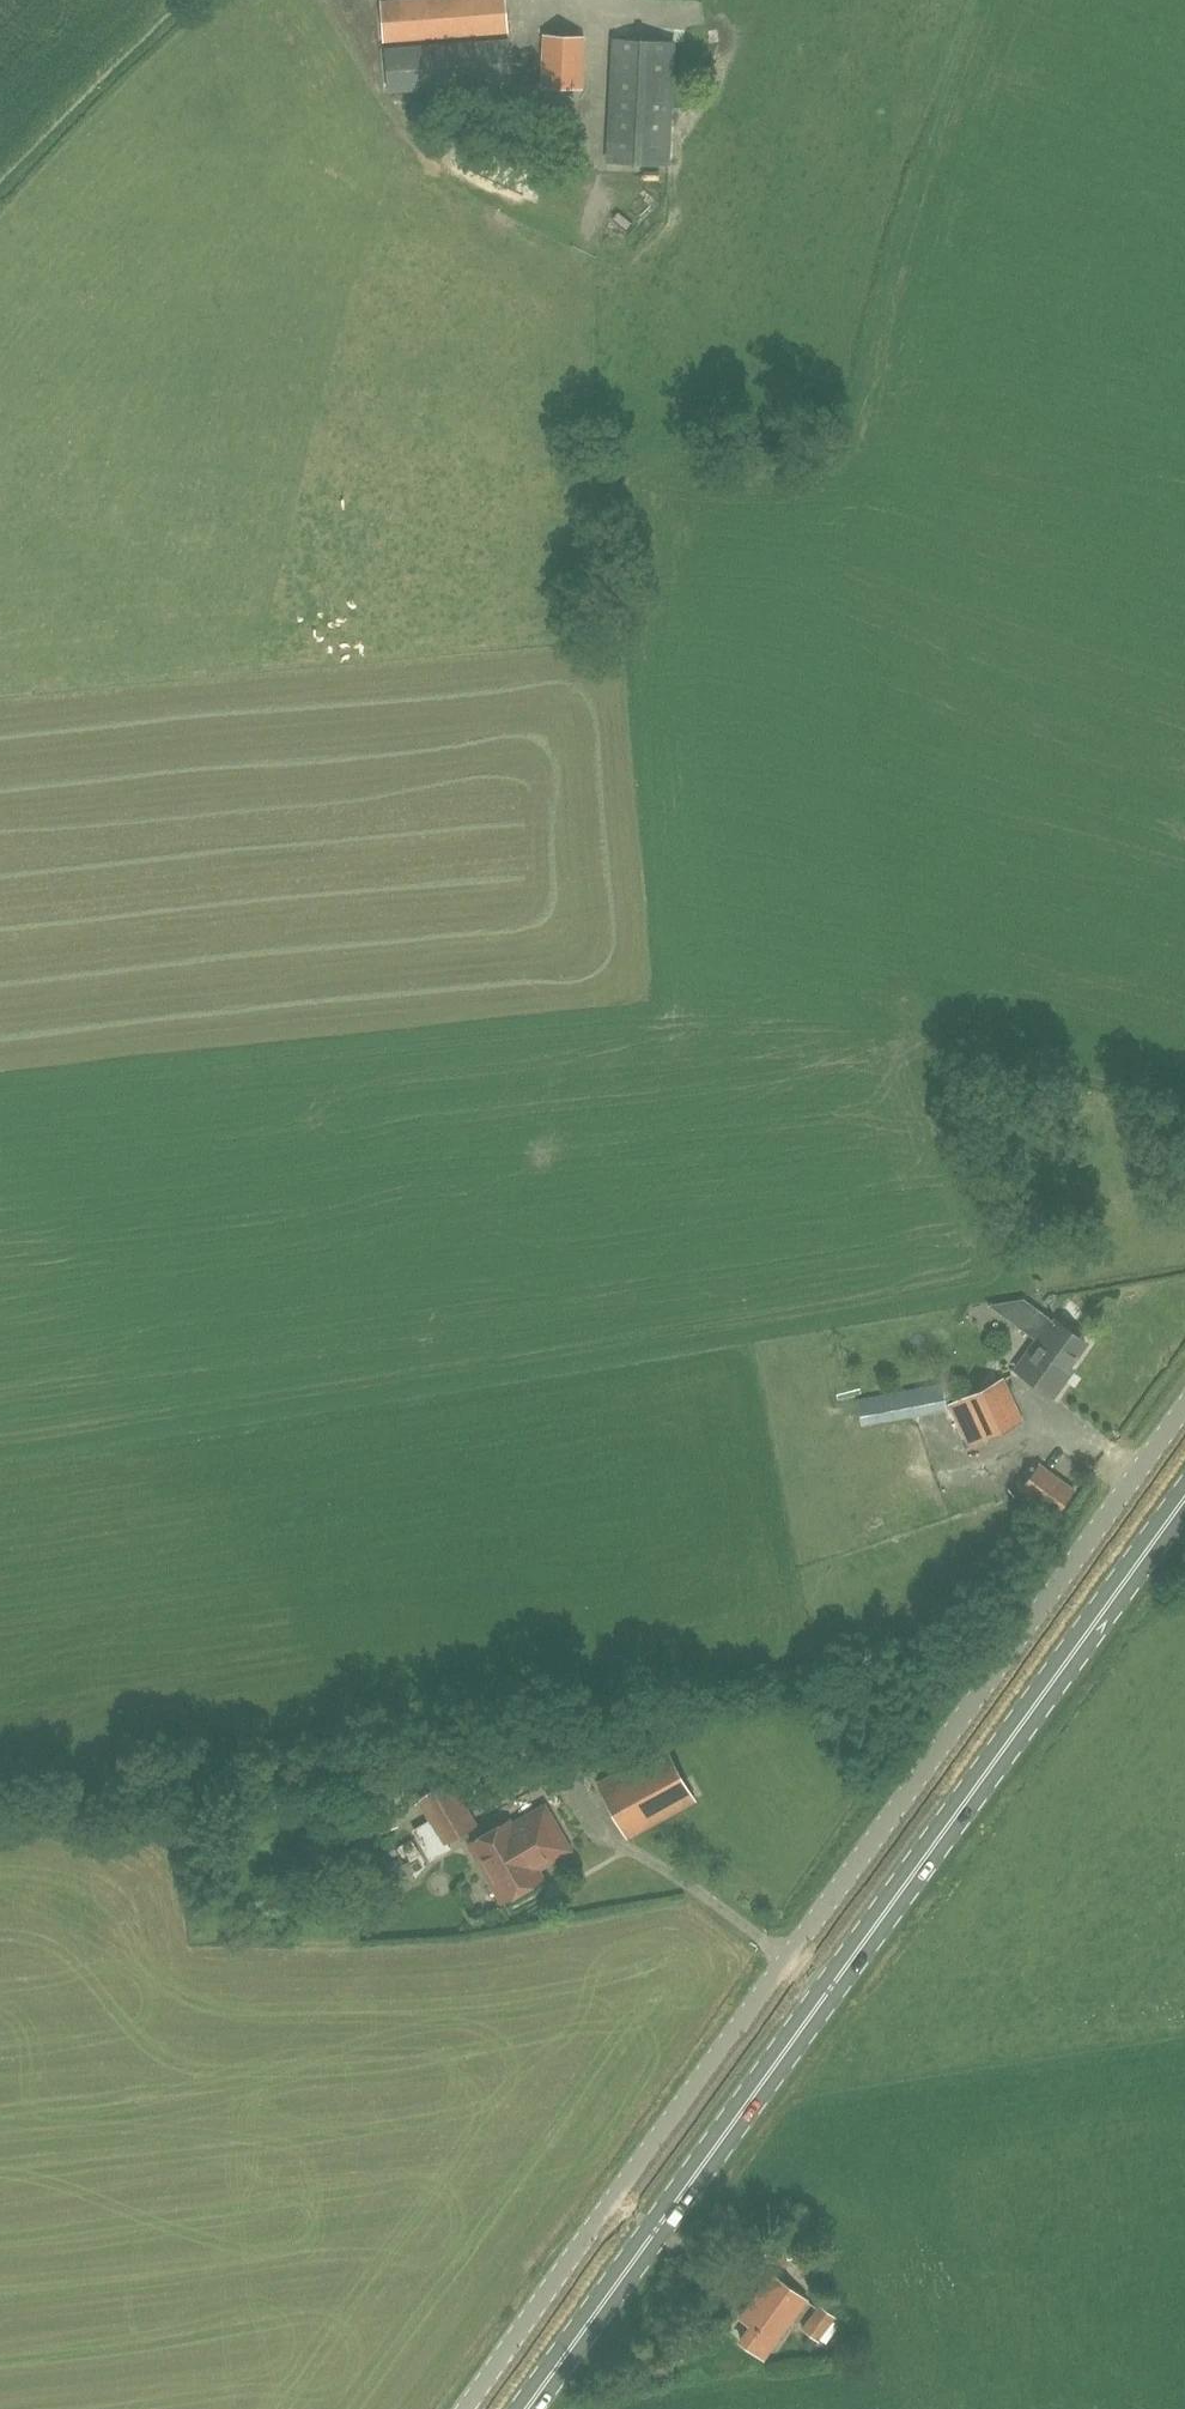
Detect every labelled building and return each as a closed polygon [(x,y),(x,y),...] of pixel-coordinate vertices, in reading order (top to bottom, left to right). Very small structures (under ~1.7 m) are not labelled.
[(510,33),(507,0),(424,0),(383,3),(386,42),(510,33)] [(544,37),(542,87),(583,88),(585,38),(544,37)] [(614,39),(609,163),(668,165),(673,42),(614,39)] [(509,40),(386,49),(389,93),(512,84),(509,40)] [(1017,1371),(1053,1397),(1072,1369),(1068,1367),(1086,1342),(1054,1319),(1053,1320),(1033,1306),(1018,1327),(1038,1341),(1017,1371)] [(949,1405),(969,1447),(1023,1421),(1004,1379),(949,1405)] [(942,1385),(857,1401),(862,1425),(946,1409),(942,1385)] [(1075,1490),(1041,1465),(1021,1491),(1055,1516),(1075,1490)] [(629,1838),(696,1800),(665,1746),(599,1784),(629,1838)] [(414,1828),(425,1848),(443,1838),(445,1842),(476,1825),(453,1781),(421,1797),(432,1817),(414,1828)] [(509,1824),(471,1844),(477,1856),(475,1862),(482,1874),(487,1876),(501,1903),(539,1883),(531,1868),(539,1864),(540,1865),(544,1867),(567,1854),(546,1813),(512,1830),(509,1824)] [(764,2357),(806,2300),(773,2275),(746,2312),(756,2320),(741,2340),(764,2357)] [(802,2328),(810,2334),(802,2345),(811,2351),(818,2340),(819,2341),(837,2317),(820,2305),(802,2328)]
